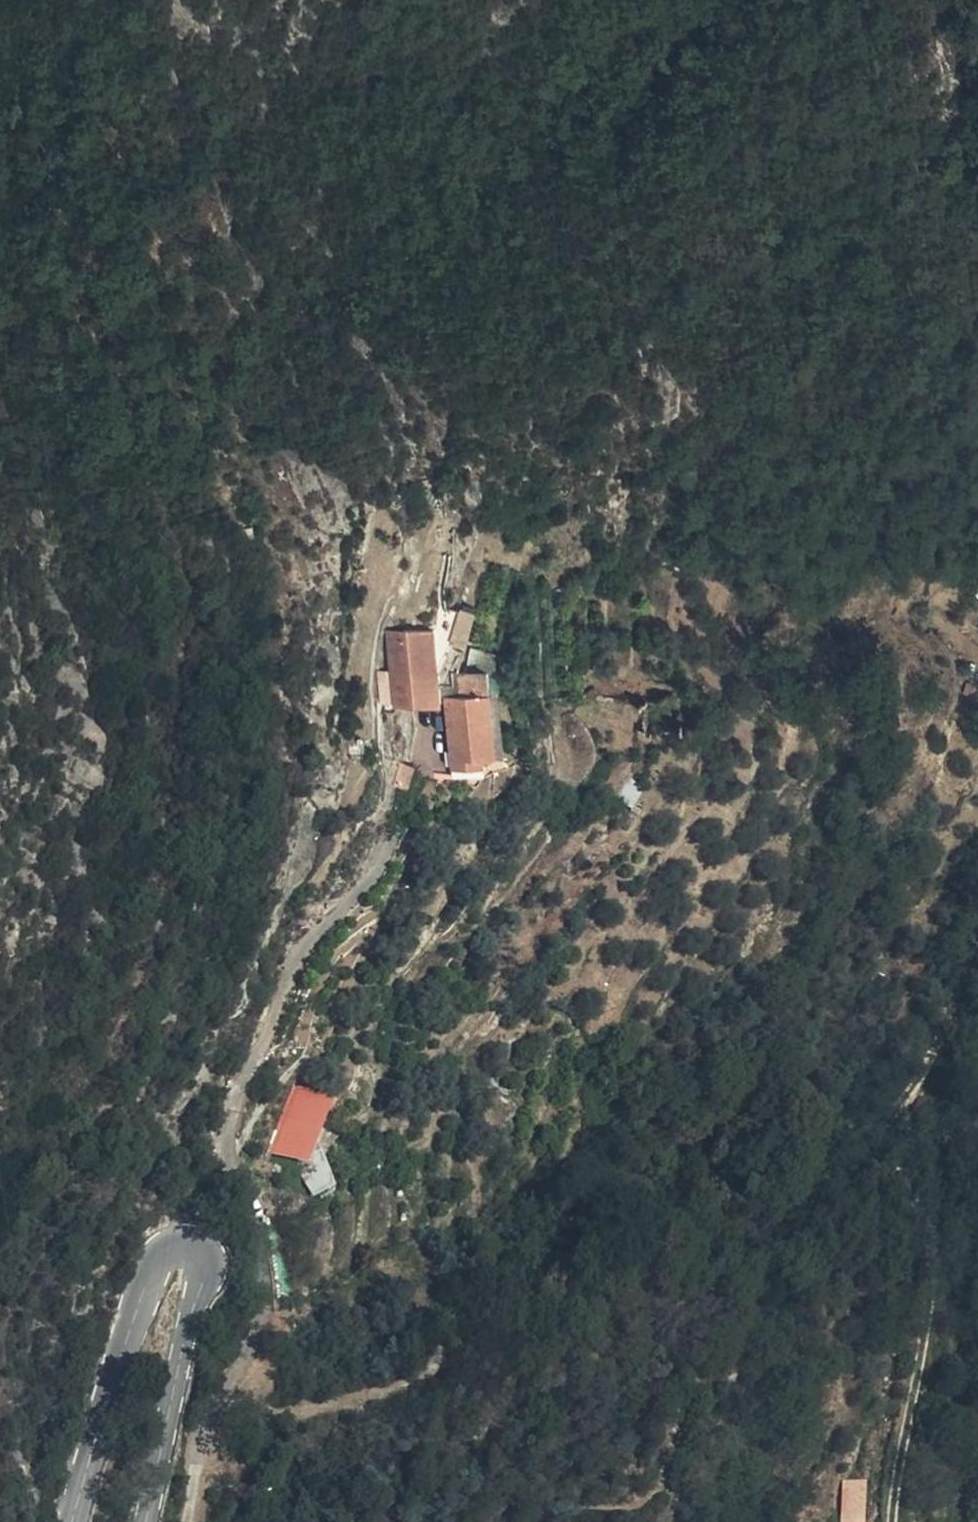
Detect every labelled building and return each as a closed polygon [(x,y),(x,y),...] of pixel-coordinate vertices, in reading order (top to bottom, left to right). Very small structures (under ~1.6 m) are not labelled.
[(247,538),(233,541),(235,552),(250,550),(247,538)] [(473,611),(452,605),(444,644),(436,645),(436,630),(403,633),(388,652),(394,707),(442,702),(441,696),(441,687),(454,685),(453,673),(459,672),(473,611)] [(388,652),(403,633),(386,635),(388,652)] [(497,674),(497,656),(472,651),(466,676),(486,674),(486,675),(497,674)] [(460,678),(459,672),(453,673),(454,685),(441,687),(441,696),(446,696),(461,694),(460,678)] [(466,676),(460,678),(461,694),(446,696),(455,766),(485,762),(484,753),(496,751),(486,675),(486,674),(466,676)] [(601,753),(592,770),(602,777),(611,759),(601,753)] [(485,762),(455,766),(456,776),(486,772),(485,762)] [(395,786),(405,790),(409,792),(413,770),(401,765),(395,786)] [(318,1130),(334,1097),(304,1083),(291,1111),(278,1145),(309,1159),(318,1130)] [(311,1196),(337,1184),(326,1161),(301,1173),(311,1196)] [(868,1498),(853,1497),(850,1520),(854,1520),(854,1521),(865,1521),(868,1498)]
